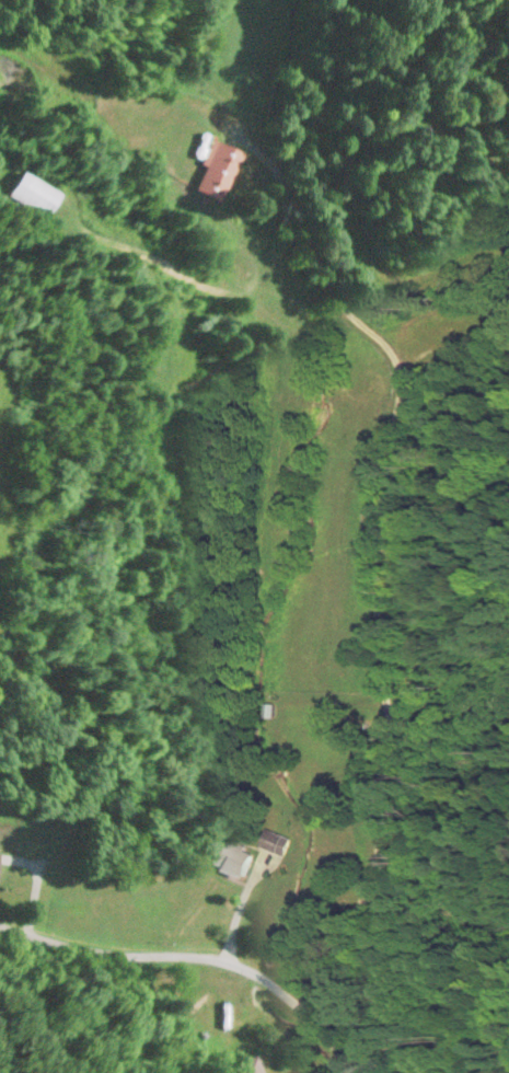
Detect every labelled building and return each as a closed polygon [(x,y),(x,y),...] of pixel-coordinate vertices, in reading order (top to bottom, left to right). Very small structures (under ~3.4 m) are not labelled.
[(192,189),(220,202),(242,153),(213,141),(192,189)] [(44,219),(58,194),(20,172),(5,196),(44,219)] [(286,856),(292,838),(268,829),(261,847),(286,856)] [(254,853),(220,842),(212,868),(245,879),(254,853)]
